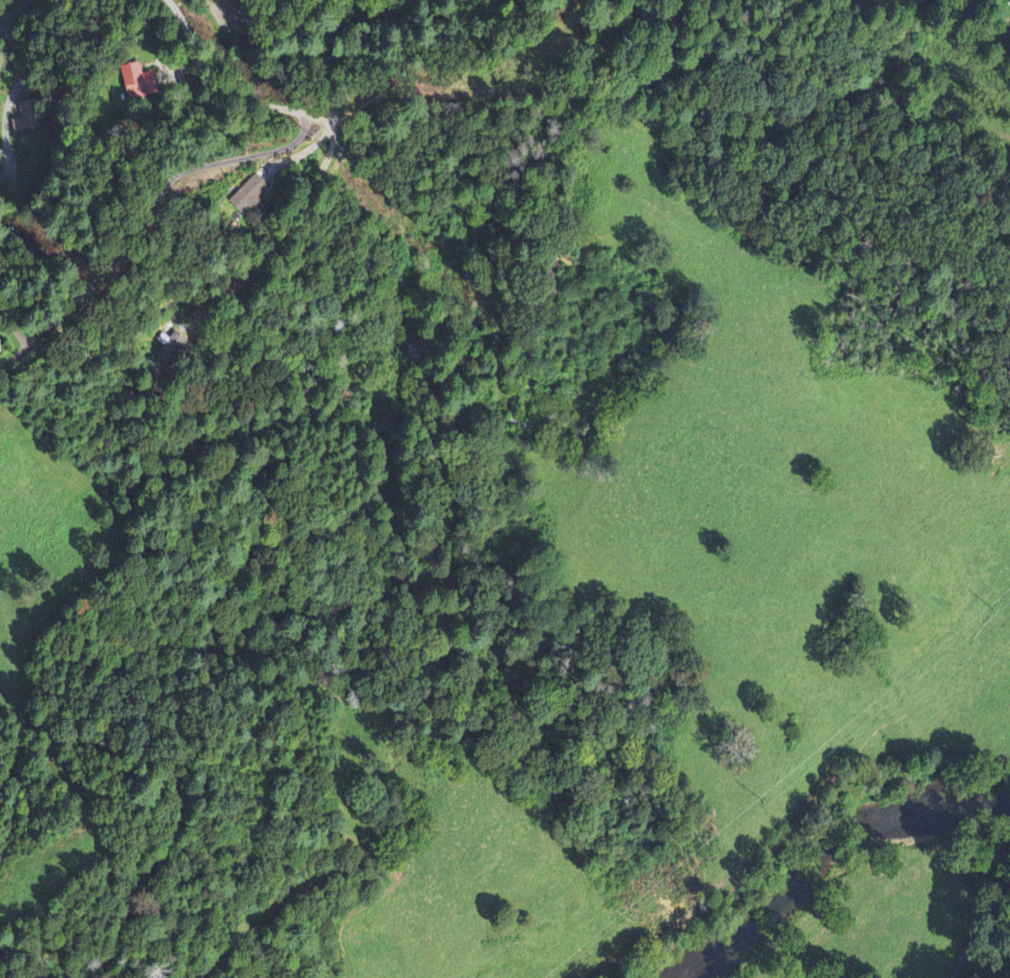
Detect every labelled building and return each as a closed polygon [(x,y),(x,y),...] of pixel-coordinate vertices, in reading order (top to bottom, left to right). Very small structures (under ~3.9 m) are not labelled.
[(120,67),(129,102),(158,94),(152,72),(142,74),(139,62),(120,67)] [(270,189),(255,174),(227,203),(241,215),(250,206),(252,208),(270,189)] [(169,339),(161,334),(155,343),(178,359),(189,342),(174,332),(169,339)]
